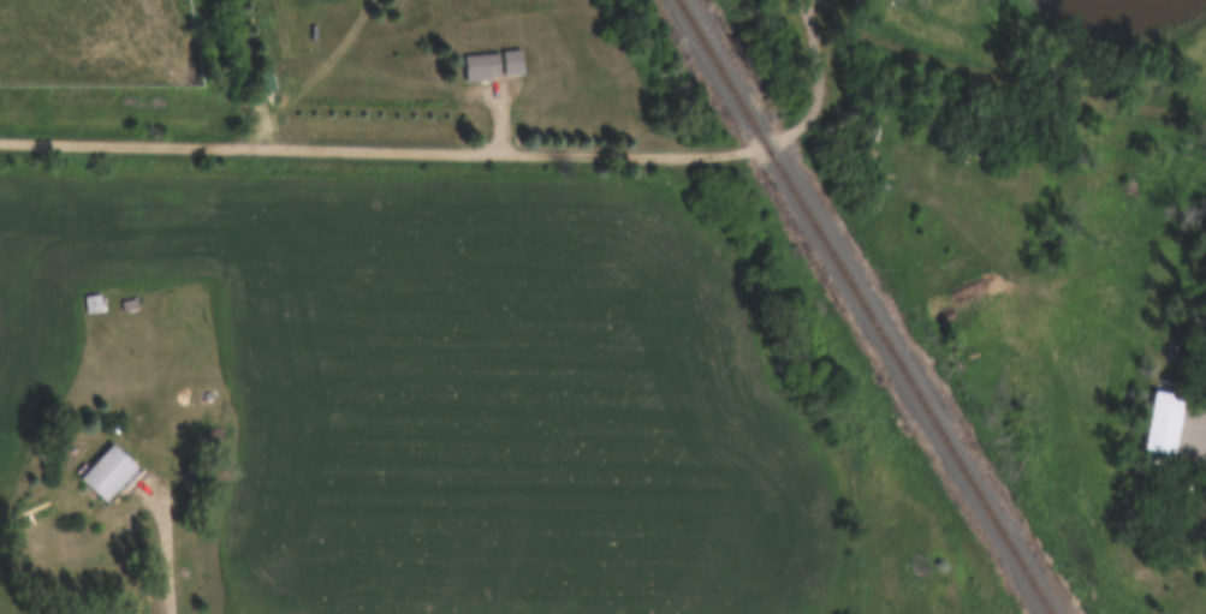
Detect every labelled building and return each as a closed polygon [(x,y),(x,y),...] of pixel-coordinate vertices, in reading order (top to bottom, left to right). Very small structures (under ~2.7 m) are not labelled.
[(461,82),(521,77),(519,52),(459,56),(461,82)] [(80,296),(82,314),(100,313),(98,295),(80,296)] [(1150,453),(1181,454),(1184,393),(1154,391),(1150,453)] [(140,468),(116,444),(81,478),(106,503),(140,468)]
